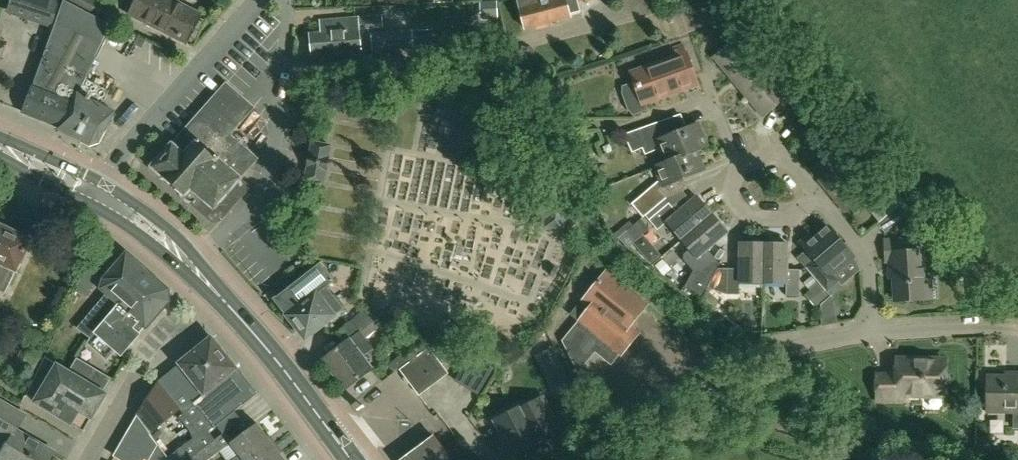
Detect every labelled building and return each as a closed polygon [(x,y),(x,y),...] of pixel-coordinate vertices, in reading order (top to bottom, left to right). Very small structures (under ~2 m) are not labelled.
[(7,13),(51,28),(58,5),(43,0),(11,0),(7,13)] [(103,20),(65,0),(64,0),(34,81),(35,81),(24,111),(61,127),(60,129),(77,138),(77,139),(90,146),(99,143),(105,131),(104,131),(114,112),(102,105),(109,91),(86,79),(114,26),(103,20)] [(103,20),(109,7),(97,0),(65,0),(103,20)] [(173,0),(136,0),(129,14),(186,43),(201,14),(173,0)] [(578,2),(578,0),(518,0),(525,29),(571,17),(570,14),(581,11),(578,2)] [(374,16),(375,27),(375,29),(384,28),(382,14),(374,15),(374,16)] [(375,27),(374,16),(320,20),(321,33),(310,33),(312,55),(361,51),(359,29),(375,27)] [(434,46),(434,29),(414,29),(414,46),(434,46)] [(414,48),(414,47),(412,30),(371,33),(372,51),(414,48)] [(713,57),(730,77),(757,55),(740,34),(713,57)] [(629,108),(633,112),(633,113),(646,109),(644,104),(698,84),(683,44),(669,50),(672,57),(631,72),(635,83),(624,87),(624,94),(629,108)] [(773,75),(757,55),(730,77),(746,97),(773,75)] [(763,117),(772,110),(780,120),(802,101),(793,91),(790,94),(773,75),(746,97),(763,117)] [(249,187),(251,189),(251,188),(240,179),(257,159),(230,135),(253,108),(226,84),(154,167),(165,177),(165,178),(211,218),(222,218),(249,187)] [(655,167),(656,167),(707,145),(698,123),(669,135),(663,120),(624,134),(633,152),(643,148),(646,154),(662,148),(667,162),(655,167)] [(330,146),(313,142),(306,179),(323,183),(330,146)] [(643,217),(645,215),(666,197),(684,191),(683,191),(688,189),(684,178),(704,169),(697,151),(708,146),(707,145),(656,167),(660,179),(631,204),(643,217)] [(666,197),(645,215),(649,220),(650,219),(658,229),(667,221),(682,240),(712,214),(697,196),(691,200),(684,191),(666,197)] [(540,202),(537,218),(545,219),(543,228),(563,231),(569,199),(549,195),(548,204),(540,202)] [(885,233),(911,210),(904,202),(878,224),(885,233)] [(728,232),(712,214),(682,240),(690,249),(684,254),(683,259),(696,275),(716,258),(708,249),(728,232)] [(634,226),(628,231),(636,241),(649,229),(641,219),(634,226)] [(623,226),(628,231),(634,226),(629,220),(623,226)] [(797,259),(804,267),(826,293),(839,282),(835,276),(857,258),(829,224),(816,235),(817,236),(814,239),(809,233),(798,242),(805,251),(797,259)] [(10,284),(31,240),(0,225),(0,279),(10,284)] [(763,288),(763,283),(764,243),(759,243),(759,238),(743,237),(743,242),(740,242),(739,268),(718,268),(710,286),(726,293),(739,294),(739,287),(763,288)] [(916,299),(924,299),(924,301),(933,300),(932,278),(923,279),(922,251),(911,251),(911,238),(885,240),(886,263),(889,262),(889,268),(894,267),(896,300),(904,300),(906,302),(914,301),(916,299)] [(788,244),(764,243),(763,283),(787,283),(786,295),(799,295),(799,270),(787,270),(788,244)] [(102,288),(108,293),(77,329),(89,337),(148,273),(127,254),(126,254),(125,253),(123,253),(122,253),(121,254),(120,254),(119,255),(112,263),(116,267),(105,279),(102,288)] [(293,327),(297,327),(306,338),(334,316),(343,309),(326,287),(334,281),(321,265),(276,300),(288,315),(288,316),(289,317),(289,321),(293,327)] [(591,307),(580,320),(618,350),(633,331),(629,327),(646,305),(606,272),(583,300),(591,307)] [(75,374),(97,388),(113,361),(120,354),(121,355),(168,301),(167,290),(148,273),(89,337),(92,339),(73,371),(72,372),(75,374)] [(338,333),(345,343),(323,360),(346,390),(373,369),(363,357),(374,349),(365,338),(384,324),(362,310),(338,333)] [(158,381),(189,420),(244,377),(212,338),(180,363),(180,364),(158,381)] [(554,347),(538,355),(558,397),(574,389),(554,347)] [(429,348),(400,370),(419,396),(448,374),(429,348)] [(478,396),(494,369),(471,355),(455,382),(478,396)] [(75,374),(72,372),(73,371),(45,356),(39,368),(26,394),(36,400),(35,402),(84,432),(107,394),(97,388),(75,374)] [(897,375),(878,375),(878,401),(907,401),(907,396),(944,396),(945,360),(897,359),(897,375)] [(985,374),(985,417),(1013,418),(1012,432),(1017,432),(1017,374),(985,374)] [(244,377),(189,420),(200,434),(168,458),(169,459),(189,459),(216,440),(209,431),(213,427),(214,428),(257,393),(244,377)] [(140,420),(148,431),(165,402),(151,393),(137,416),(140,420)] [(514,456),(542,441),(541,441),(560,430),(542,396),(523,407),(523,406),(495,421),(514,456)] [(26,416),(0,400),(0,435),(10,441),(0,458),(0,459),(50,459),(54,452),(17,431),(26,416)] [(148,431),(140,420),(137,416),(136,415),(112,455),(120,459),(143,459),(143,458),(146,459),(148,459),(158,444),(150,433),(148,431)] [(274,446),(257,423),(231,443),(240,454),(236,457),(238,459),(255,459),(274,446)] [(462,436),(445,448),(453,459),(480,459),(462,436)] [(189,459),(209,459),(223,449),(216,440),(189,459)] [(274,446),(255,459),(285,459),(274,446)]
